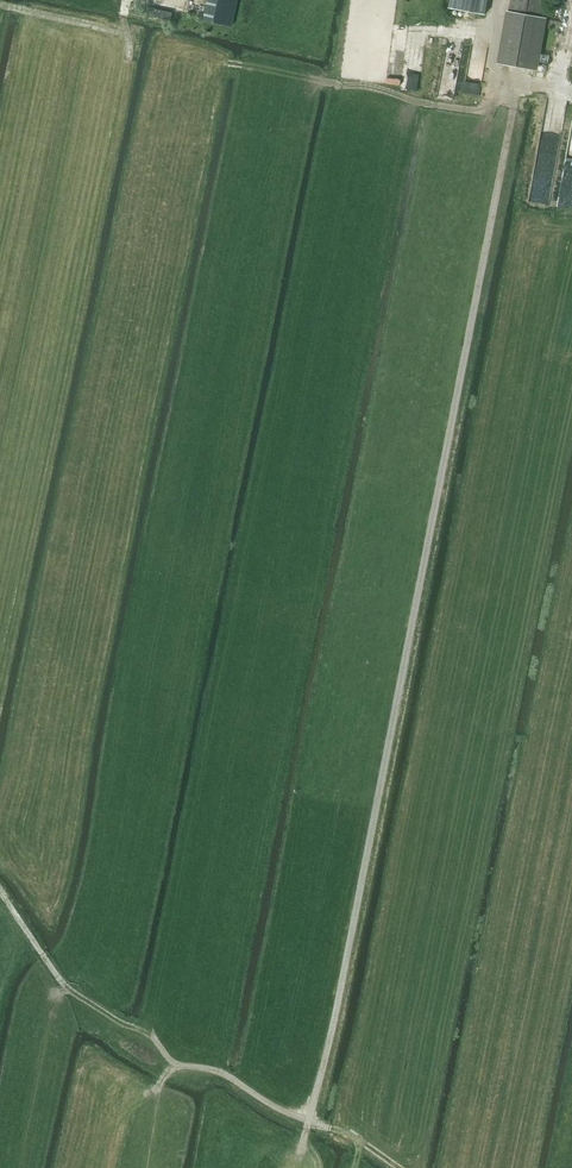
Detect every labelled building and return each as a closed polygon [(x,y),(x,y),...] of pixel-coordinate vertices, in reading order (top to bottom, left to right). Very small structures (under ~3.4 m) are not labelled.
[(202,21),(230,27),(236,0),(207,0),(202,21)] [(487,0),(451,0),(449,8),(485,14),(487,0)] [(544,18),(547,0),(511,0),(509,12),(506,11),(496,64),(538,72),(547,18),(544,18)]
